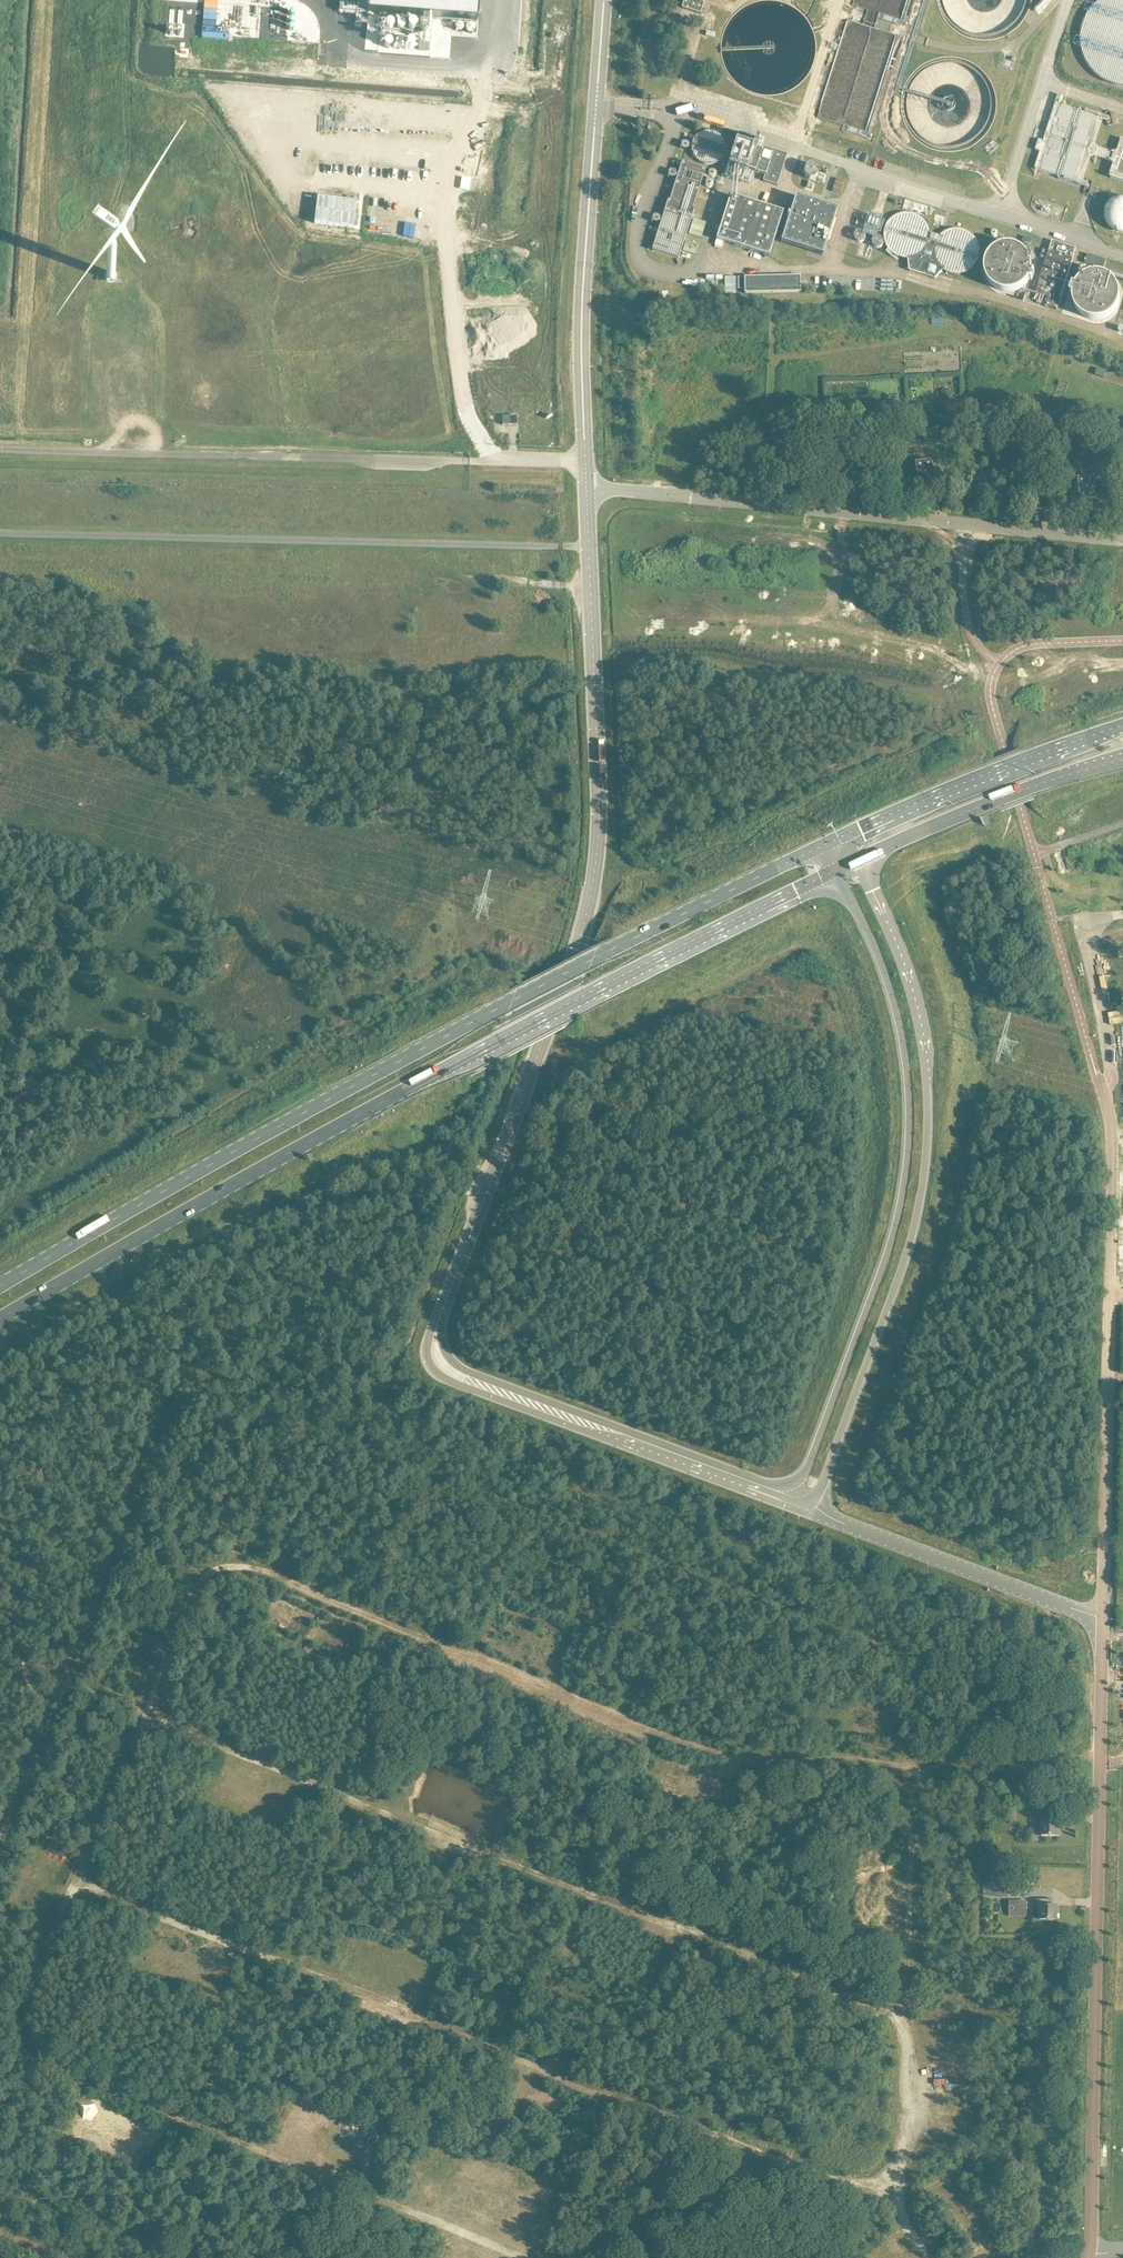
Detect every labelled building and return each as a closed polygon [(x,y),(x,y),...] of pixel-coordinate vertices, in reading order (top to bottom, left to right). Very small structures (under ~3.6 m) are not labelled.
[(339,12),(478,22),(480,0),(340,0),(339,12)] [(682,8),(700,14),(704,3),(695,0),(684,0),(682,8)] [(972,37),(978,39),(987,39),(996,38),(1004,35),(1012,31),(1018,25),(1024,18),(1028,10),(1030,1),(1030,0),(940,0),(941,4),(943,13),(948,20),(954,27),(961,33),(969,37),(972,37)] [(1081,42),(1081,48),(1083,55),(1086,61),(1089,66),(1093,71),(1098,76),(1103,79),(1109,82),(1115,85),(1121,86),(1122,86),(1122,0),(1101,0),(1098,2),(1094,6),(1089,11),(1086,17),(1083,23),(1082,29),(1081,35),(1081,42)] [(785,6),(779,4),(776,3),(767,2),(758,3),(750,6),(742,10),(735,16),(729,23),(725,31),(723,40),(722,49),(723,58),(726,66),(731,74),(737,81),(744,86),(752,90),(760,93),(769,93),(778,92),(781,91),(787,89),(794,85),(801,79),(807,72),(810,63),(813,55),(813,48),(812,39),(810,30),(805,22),(800,16),(793,10),(785,6)] [(430,31),(431,23),(420,22),(420,30),(430,31)] [(419,43),(418,51),(429,51),(429,44),(419,43)] [(970,66),(964,64),(962,64),(953,63),(944,64),(935,67),(928,71),(921,77),(915,84),(911,92),(909,100),(908,109),(909,118),(912,127),(916,135),(922,141),(929,147),(937,151),(946,153),(955,154),(964,153),(972,150),(980,145),(987,139),(992,132),(996,124),(998,115),(999,108),(998,99),(995,91),(991,83),(985,76),(978,70),(970,66)] [(1035,169),(1039,170),(1078,182),(1090,157),(1095,156),(1114,162),(1115,162),(1110,177),(1110,178),(1122,182),(1122,139),(1117,155),(1097,148),(1093,144),(1099,117),(1059,104),(1060,101),(1061,101),(1063,96),(1059,95),(1044,142),(1039,140),(1036,150),(1040,152),(1035,169)] [(720,160),(723,157),(725,153),(726,149),(725,145),(724,140),(722,137),(719,134),(715,132),(711,131),(706,131),(702,132),(698,134),(695,137),(693,140),(692,144),(691,149),(692,153),(694,157),(697,160),(700,163),(704,164),(708,165),(713,164),(717,163),(720,160)] [(777,186),(787,154),(773,150),(771,155),(756,150),(759,141),(755,140),(756,138),(739,132),(725,176),(748,183),(752,172),(765,176),(763,181),(777,186)] [(693,207),(705,169),(682,162),(670,200),(670,201),(668,201),(652,251),(678,259),(694,209),(692,208),(693,207)] [(804,174),(807,177),(810,177),(813,176),(815,173),(815,169),(812,165),(807,165),(805,167),(803,171),(804,174)] [(840,195),(845,181),(836,178),(832,192),(840,195)] [(781,242),(822,255),(837,210),(795,196),(789,216),(782,214),(783,213),(730,196),(716,240),(769,256),(780,220),(787,222),(781,242)] [(1113,232),(1119,233),(1122,232),(1122,198),(1121,198),(1115,198),(1110,200),(1105,204),(1102,209),(1101,214),(1102,220),(1104,225),(1108,229),(1113,232)] [(891,249),(892,251),(894,252),(896,253),(898,254),(899,255),(901,256),(903,256),(905,256),(907,256),(908,269),(935,278),(943,267),(944,268),(946,269),(948,270),(949,271),(951,271),(953,272),(954,272),(956,272),(958,272),(959,272),(961,271),(962,271),(964,270),(965,270),(967,269),(968,268),(970,267),(971,266),(972,265),(974,263),(975,261),(976,259),(976,257),(977,256),(977,255),(977,253),(977,251),(977,250),(977,249),(977,248),(977,246),(976,245),(976,243),(975,242),(974,240),(973,238),(971,236),(970,235),(969,234),(967,233),(966,232),(965,231),(963,231),(962,230),(960,230),(958,230),(956,230),(953,230),(951,230),(949,231),(947,232),(946,232),(944,233),(943,234),(942,236),(940,237),(927,232),(927,230),(927,229),(926,227),(925,226),(924,224),(923,222),(922,220),(920,219),(919,218),(917,217),(916,216),(914,215),(912,215),(910,214),(908,214),(906,214),(903,214),(902,214),(900,215),(898,215),(897,216),(895,217),(894,218),(893,218),(892,219),(891,220),(890,222),(888,224),(888,225),(887,226),(887,227),(886,229),(886,230),(885,232),(885,234),(885,235),(885,237),(885,239),(886,240),(886,242),(887,243),(887,245),(888,246),(889,247),(890,248),(891,249)] [(991,232),(991,235),(992,237),(995,238),(997,237),(999,235),(999,232),(997,230),(994,230),(992,230),(991,232)] [(856,235),(855,238),(857,240),(860,241),(862,240),(864,238),(863,235),(862,233),(859,232),(857,233),(856,235)] [(873,241),(873,243),(875,246),(877,246),(880,246),(882,243),(881,241),(879,239),(877,238),(875,239),(873,241)] [(1039,283),(1036,293),(1049,297),(1046,306),(1056,309),(1056,310),(1057,310),(1073,259),(1076,248),(1076,249),(1053,241),(1052,241),(1049,252),(1039,283)] [(1035,272),(1032,271),(1032,269),(1032,267),(1032,264),(1031,263),(1031,262),(1030,260),(1029,258),(1028,256),(1028,255),(1026,253),(1025,251),(1023,250),(1021,249),(1019,247),(1017,246),(1015,246),(1013,245),(1010,245),(1008,245),(1006,245),(1003,245),(1001,246),(999,247),(997,248),(995,249),(993,250),(991,252),(990,254),(988,256),(987,258),(986,260),(986,261),(986,262),(985,264),(985,265),(985,268),(985,269),(985,270),(985,271),(985,272),(985,274),(986,275),(986,277),(987,278),(987,279),(988,281),(990,283),(991,285),(993,286),(995,287),(997,289),(999,290),(1000,290),(1002,291),(1005,292),(1007,292),(1008,292),(1010,292),(1011,292),(1015,291),(1016,291),(1017,290),(1019,289),(1021,288),(1023,287),(1024,286),(1026,284),(1027,283),(1028,281),(1029,280),(1032,280),(1035,272)] [(1088,254),(1085,263),(1103,269),(1106,260),(1088,254)] [(106,276),(106,277),(106,278),(107,279),(107,280),(108,280),(108,281),(109,281),(110,281),(111,281),(112,281),(113,281),(113,280),(114,280),(115,279),(115,278),(116,277),(116,276),(116,275),(115,275),(115,274),(115,273),(114,273),(113,272),(112,272),(111,272),(110,272),(109,272),(108,272),(108,273),(107,273),(107,274),(106,274),(106,275),(106,276)] [(1070,293),(1073,294),(1073,295),(1073,298),(1073,299),(1073,300),(1074,302),(1074,303),(1075,305),(1075,307),(1076,309),(1078,311),(1079,312),(1080,314),(1083,315),(1085,317),(1087,318),(1089,319),(1092,319),(1094,320),(1096,320),(1098,320),(1101,319),(1103,319),(1106,318),(1107,317),(1109,316),(1112,314),(1113,313),(1115,310),(1116,309),(1118,306),(1119,304),(1119,302),(1120,300),(1120,299),(1120,297),(1120,295),(1120,294),(1120,293),(1119,291),(1118,288),(1118,286),(1117,285),(1116,283),(1114,281),(1113,280),(1112,278),(1111,278),(1109,276),(1108,276),(1106,275),(1104,274),(1102,273),(1100,273),(1099,273),(1097,273),(1095,273),(1094,273),(1092,273),(1090,274),(1088,274),(1087,275),(1085,276),(1083,277),(1082,277),(1080,279),(1078,281),(1077,282),(1076,284),(1076,285),(1073,284),(1070,293)] [(827,275),(826,290),(889,293),(889,278),(827,275)] [(744,293),(801,292),(800,276),(744,277),(744,293)] [(736,293),(735,277),(724,277),(725,294),(736,293)] [(517,425),(517,417),(502,417),(502,425),(517,425)] [(917,463),(920,485),(936,483),(932,461),(917,463)] [(1094,477),(1079,478),(1081,500),(1096,499),(1094,477)] [(1042,1836),(1059,1836),(1059,1821),(1054,1821),(1054,1815),(1037,1815),(1037,1826),(1043,1826),(1042,1836)] [(1036,1899),(1036,1910),(1033,1910),(1033,1922),(1041,1922),(1041,1920),(1057,1920),(1058,1905),(1052,1905),(1052,1899),(1036,1899)] [(1018,1909),(1018,1916),(1027,1916),(1027,1901),(1010,1900),(1010,1909),(1018,1909)]
